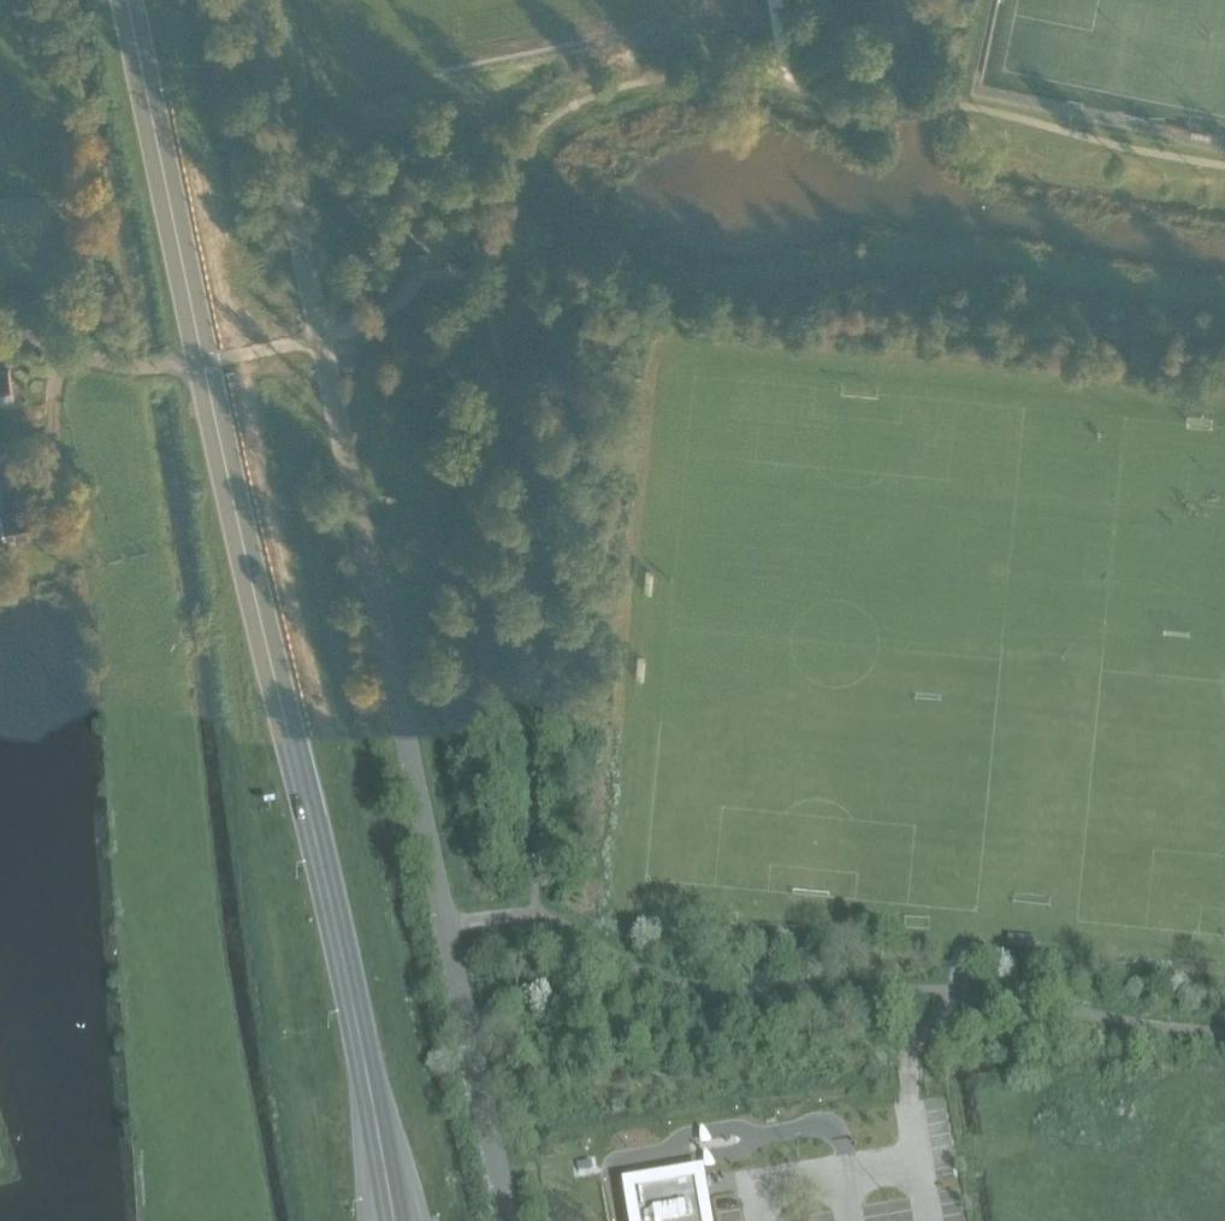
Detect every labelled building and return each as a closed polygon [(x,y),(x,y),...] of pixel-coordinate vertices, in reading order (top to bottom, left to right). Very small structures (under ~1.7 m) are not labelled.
[(0,374),(0,401),(10,399),(6,373),(0,374)] [(38,530),(34,508),(0,515),(0,547),(6,546),(5,540),(22,536),(21,534),(38,530)] [(627,1217),(628,1220),(701,1220),(695,1179),(629,1190),(633,1216),(627,1217)]
